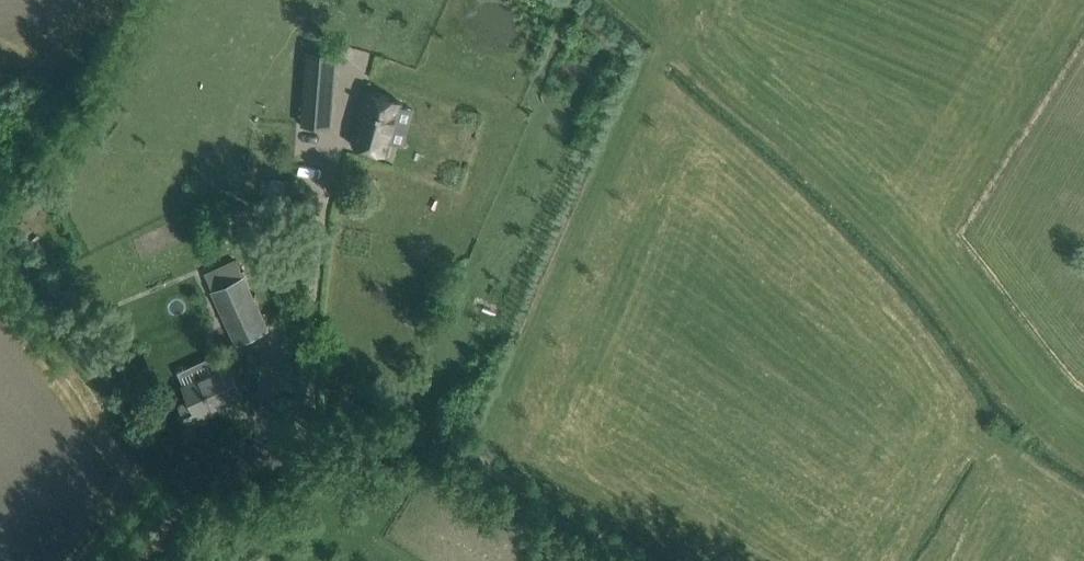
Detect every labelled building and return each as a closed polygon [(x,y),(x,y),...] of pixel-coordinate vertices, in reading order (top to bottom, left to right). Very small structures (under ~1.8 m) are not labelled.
[(330,127),(336,53),(308,51),(302,125),(330,127)] [(402,102),(367,92),(352,145),(387,155),(402,102)] [(205,273),(213,291),(212,292),(236,344),(268,329),(245,277),(237,259),(205,273)] [(213,408),(242,394),(236,380),(247,375),(238,356),(211,368),(214,373),(184,387),(190,401),(179,406),(188,425),(215,413),(213,408)]
